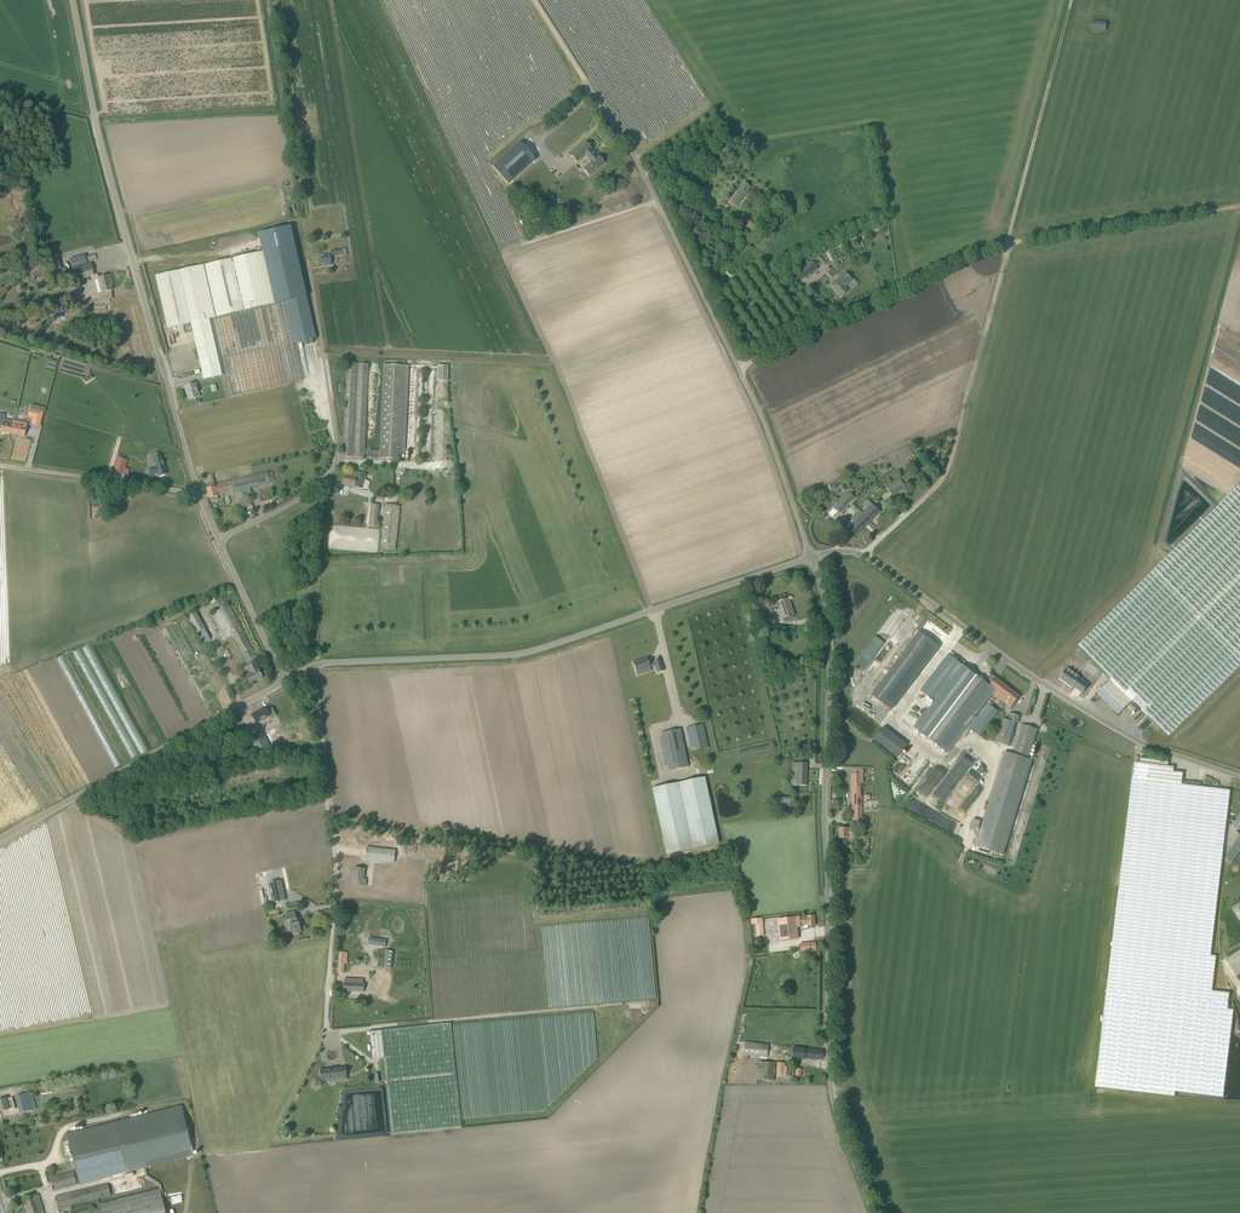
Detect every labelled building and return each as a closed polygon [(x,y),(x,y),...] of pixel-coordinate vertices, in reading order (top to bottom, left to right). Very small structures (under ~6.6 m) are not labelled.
[(1092,30),(1107,30),(1107,22),(1093,21),(1092,30)] [(156,125),(142,129),(144,137),(158,133),(156,125)] [(137,139),(126,142),(127,149),(128,149),(130,155),(129,155),(131,162),(133,161),(134,166),(141,164),(139,159),(142,159),(137,139)] [(520,143),(493,168),(509,186),(536,161),(520,143)] [(590,177),(604,163),(598,157),(591,150),(592,150),(585,143),(571,156),(577,163),(585,156),(591,162),(583,169),(590,177)] [(737,206),(740,201),(750,187),(744,183),(731,201),(737,206)] [(770,234),(778,225),(782,221),(777,216),(771,222),(772,223),(766,230),(770,234)] [(752,233),(757,226),(749,219),(744,225),(752,233)] [(291,226),(282,228),(259,233),(263,251),(275,305),(285,302),(294,344),(303,342),(304,345),(308,345),(307,341),(309,340),(309,344),(314,343),(313,340),(317,339),(306,294),(298,256),(291,226)] [(727,244),(721,249),(726,255),(731,250),(727,244)] [(230,259),(197,266),(209,319),(275,305),(263,251),(257,253),(230,259)] [(332,265),(330,255),(321,257),(322,265),(326,264),(326,266),(332,265)] [(53,277),(63,274),(59,260),(50,262),(53,277)] [(805,280),(817,270),(811,262),(799,272),(805,280)] [(75,280),(94,275),(91,263),(72,268),(72,270),(75,280)] [(168,329),(191,324),(209,319),(197,266),(156,276),(168,329)] [(841,298),(849,291),(845,287),(853,281),(845,272),(830,285),(841,298)] [(102,293),(113,290),(111,284),(112,284),(110,275),(98,278),(99,279),(102,292),(102,293)] [(227,397),(303,380),(285,302),(275,305),(209,319),(222,376),(227,397)] [(204,380),(222,376),(209,319),(191,324),(204,380)] [(401,459),(402,451),(401,451),(380,450),(380,451),(365,450),(369,360),(347,359),(343,456),(364,457),(365,453),(368,453),(368,458),(401,459)] [(379,450),(401,451),(406,366),(384,364),(379,450)] [(448,381),(449,366),(437,365),(437,381),(448,381)] [(200,397),(196,383),(184,386),(186,392),(187,391),(189,400),(200,397)] [(30,409),(28,417),(33,418),(31,425),(33,425),(40,427),(40,426),(42,417),(43,417),(44,412),(30,409)] [(13,422),(3,420),(5,413),(0,412),(0,423),(3,423),(1,431),(11,433),(13,422)] [(28,423),(14,420),(13,422),(11,433),(25,436),(27,427),(28,423)] [(117,457),(113,471),(123,474),(127,460),(117,457)] [(166,470),(165,466),(162,458),(160,458),(159,457),(153,458),(155,466),(149,468),(152,476),(158,474),(159,477),(166,475),(164,470),(166,470)] [(363,490),(367,475),(353,471),(351,476),(345,474),(343,484),(363,490)] [(268,472),(233,481),(233,480),(215,485),(214,482),(206,484),(207,488),(209,498),(211,498),(212,501),(213,502),(217,500),(218,499),(218,496),(270,482),(270,481),(274,480),(272,473),(268,474),(268,472)] [(906,488),(903,482),(890,490),(890,491),(894,496),(906,488)] [(1110,680),(1097,693),(1119,715),(1133,700),(1169,736),(1239,665),(1239,484),(1203,521),(1078,645),(1112,679),(1110,680)] [(840,514),(855,498),(851,495),(848,492),(833,508),(840,514)] [(870,522),(880,512),(868,501),(863,505),(866,508),(861,513),(870,522)] [(377,527),(379,505),(372,504),(369,526),(377,527)] [(395,550),(400,507),(398,506),(385,504),(380,548),(395,550)] [(856,536),(870,522),(861,513),(859,510),(850,519),(851,520),(854,523),(848,529),(856,536)] [(791,606),(788,598),(777,602),(778,603),(770,606),(769,604),(755,608),(758,618),(773,614),(772,611),(779,609),(783,619),(793,616),(790,607),(791,606)] [(257,657),(228,605),(211,614),(225,640),(231,637),(251,673),(243,677),(245,681),(244,681),(245,682),(246,682),(248,686),(263,677),(258,669),(258,668),(252,659),(257,657)] [(196,612),(187,617),(196,634),(197,634),(202,644),(210,639),(205,629),(196,612)] [(891,710),(939,647),(920,632),(871,695),(891,710)] [(632,661),(638,659),(636,652),(642,650),(639,640),(627,644),(632,661)] [(951,681),(963,665),(949,654),(921,691),(935,702),(951,681)] [(649,665),(647,659),(633,664),(636,674),(650,669),(655,667),(657,674),(664,672),(660,660),(653,662),(654,663),(649,665)] [(984,681),(974,673),(963,665),(935,702),(915,728),(924,734),(948,753),(967,728),(971,730),(971,729),(979,736),(998,712),(987,703),(976,717),(974,716),(991,693),(994,689),(990,685),(996,677),(992,674),(990,678),(988,677),(984,681)] [(1070,666),(1063,679),(1076,687),(1077,685),(1087,692),(1094,682),(1083,675),(1084,675),(1070,666)] [(1011,708),(1020,696),(996,677),(990,685),(994,689),(991,693),(1011,708)] [(262,723),(271,718),(265,708),(256,713),(262,723)] [(1018,723),(1020,716),(1011,713),(1009,720),(1003,719),(996,742),(1008,746),(1016,723),(1018,723)] [(895,718),(887,729),(908,745),(907,746),(909,748),(918,736),(895,718)] [(691,751),(709,748),(704,724),(686,728),(691,751)] [(988,853),(989,851),(1004,855),(1033,760),(1029,759),(1038,729),(1023,724),(1014,754),(1004,751),(975,846),(980,848),(979,850),(988,853)] [(896,757),(905,745),(879,726),(870,739),(896,757)] [(669,771),(689,766),(681,729),(661,733),(667,762),(668,768),(669,771)] [(286,733),(290,744),(294,743),(293,739),(300,737),(297,730),(286,733)] [(262,732),(249,739),(258,755),(271,748),(262,732)] [(967,749),(960,756),(961,758),(950,769),(959,778),(978,760),(967,749)] [(1135,762),(1133,778),(1107,990),(1096,1087),(1174,1097),(1175,1092),(1223,1097),(1233,1010),(1228,1010),(1229,993),(1212,991),(1216,956),(1210,956),(1230,790),(1200,787),(1201,782),(1189,781),(1189,782),(1182,781),(1183,773),(1173,771),(1174,767),(1135,762)] [(807,763),(793,763),(794,763),(797,763),(796,785),(806,785),(807,763)] [(852,807),(862,806),(862,798),(861,773),(851,774),(852,807)] [(667,855),(719,844),(705,777),(652,788),(667,855)] [(775,806),(789,806),(789,797),(775,796),(775,806)] [(961,807),(966,811),(973,801),(967,797),(961,807)] [(852,822),(862,821),(862,806),(852,807),(852,822)] [(970,829),(972,830),(976,831),(978,831),(981,821),(973,819),(970,829)] [(847,828),(838,828),(838,838),(847,838),(854,838),(854,829),(847,828)] [(1239,852),(1239,835),(1232,846),(1233,847),(1239,852)] [(394,862),(395,850),(366,847),(365,859),(394,862)] [(363,879),(364,869),(355,868),(354,875),(352,875),(351,884),(365,886),(366,879),(363,879)] [(276,902),(285,900),(281,880),(272,882),(276,902)] [(296,918),(295,912),(285,914),(286,921),(291,920),(291,924),(290,924),(291,931),(294,930),(295,933),(301,932),(299,923),(300,922),(299,918),(296,918)] [(807,928),(807,926),(815,926),(814,915),(806,916),(777,919),(779,941),(798,939),(797,928),(802,927),(802,928),(807,928)] [(756,937),(764,937),(763,923),(755,925),(756,937)] [(809,943),(799,944),(800,952),(809,951),(809,943)] [(1239,974),(1239,950),(1226,959),(1237,976),(1239,974)] [(344,981),(343,990),(363,991),(364,982),(363,982),(363,978),(358,978),(358,982),(354,982),(354,978),(344,977),(344,981)] [(462,1127),(451,1023),(370,1032),(373,1059),(384,1058),(392,1134),(462,1127)] [(769,1045),(745,1042),(743,1055),(767,1058),(769,1045)] [(822,1059),(823,1050),(805,1049),(793,1048),(792,1057),(822,1059)] [(775,1062),(758,1062),(757,1080),(774,1081),(775,1062)] [(785,1063),(777,1063),(776,1075),(786,1076),(786,1066),(785,1066),(785,1063)] [(347,1080),(345,1067),(320,1070),(321,1080),(328,1079),(328,1077),(336,1076),(336,1081),(347,1080)] [(20,1114),(36,1109),(31,1091),(15,1096),(20,1114)] [(6,1099),(0,1100),(0,1110),(1,1112),(14,1108),(12,1104),(8,1105),(6,1099)] [(48,1166),(55,1191),(194,1156),(181,1106),(28,1144),(34,1170),(48,1166)] [(101,1207),(99,1199),(111,1196),(108,1184),(55,1197),(59,1212),(72,1210),(71,1206),(91,1201),(93,1209),(101,1207)] [(160,1189),(101,1203),(101,1207),(103,1212),(166,1212),(160,1189)] [(43,1211),(44,1210),(39,1194),(24,1198),(28,1212),(44,1212),(43,1211)]
